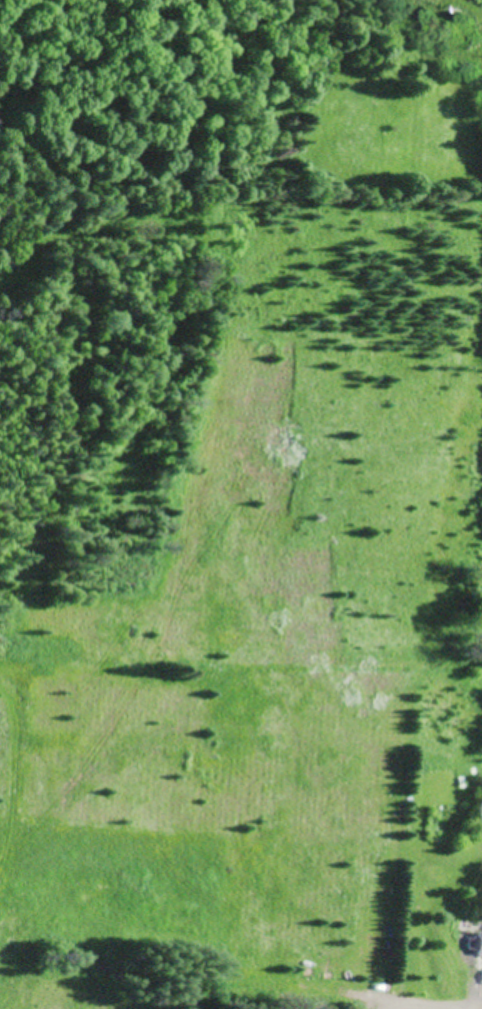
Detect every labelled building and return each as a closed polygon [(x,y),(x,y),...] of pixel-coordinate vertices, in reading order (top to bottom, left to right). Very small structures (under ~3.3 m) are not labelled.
[(471,933),(481,933),(481,952),(471,952),(471,933)]
